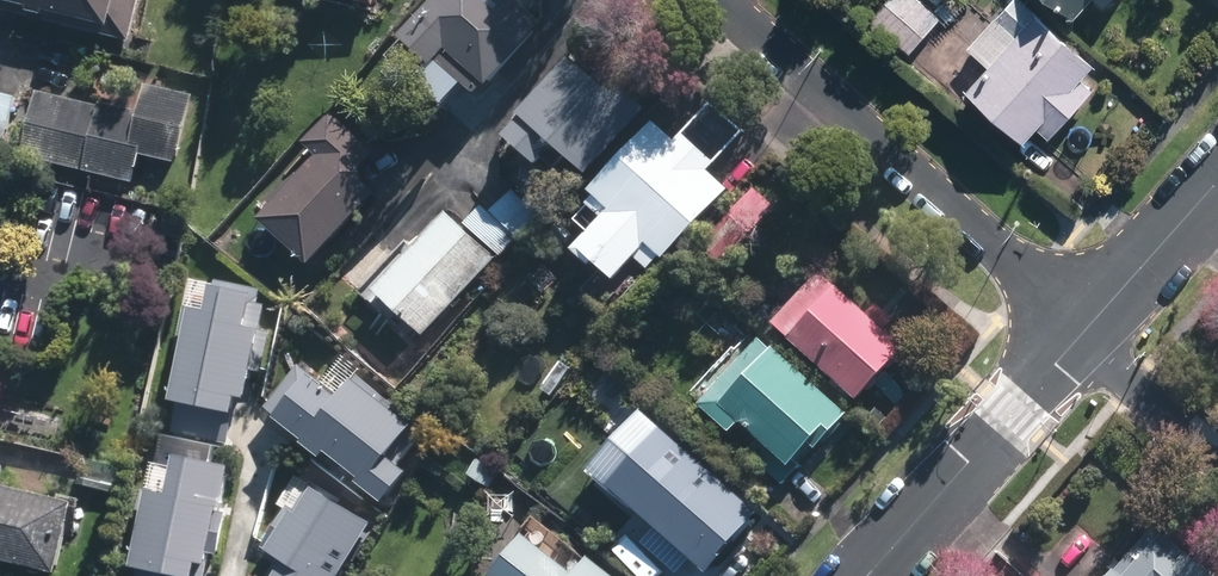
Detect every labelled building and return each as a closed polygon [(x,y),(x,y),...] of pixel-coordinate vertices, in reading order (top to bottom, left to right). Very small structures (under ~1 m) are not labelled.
[(134,41),(144,0),(0,0),(0,8),(134,41)] [(410,36),(444,66),(452,57),(477,79),(484,72),(498,84),(554,20),(530,0),(442,0),(410,36)] [(875,15),(915,50),(946,16),(929,0),(888,0),(875,15)] [(1036,0),(1013,0),(973,44),(994,63),(975,84),(1035,138),(1047,125),(1057,134),(1101,86),(1091,76),(1104,61),(1036,0)] [(1082,15),(1095,0),(1065,0),(1082,15)] [(582,51),(532,111),(602,169),(652,110),(582,51)] [(44,86),(27,154),(141,182),(148,153),(186,162),(203,93),(153,80),(145,111),(44,86)] [(0,88),(0,136),(11,139),(23,94),(0,88)] [(750,128),(717,99),(684,137),(663,119),(602,187),(606,190),(597,200),(614,215),(589,243),(628,276),(646,255),(660,267),(672,253),(676,256),(737,187),(715,168),(750,128)] [(383,148),(340,109),(309,144),(325,158),(273,217),(322,261),(386,189),(373,177),(372,161),(383,148)] [(548,216),(517,189),(498,210),(528,237),(548,216)] [(486,204),(471,220),(499,246),(514,229),(486,204)] [(450,210),(381,287),(432,333),(502,256),(450,210)] [(189,357),(172,435),(241,449),(253,395),(267,398),(288,301),(269,297),(273,278),(219,267),(212,298),(190,293),(177,355),(189,357)] [(830,268),(782,320),(866,398),(914,347),(830,268)] [(739,344),(697,391),(742,431),(749,424),(765,439),(753,452),(791,486),(858,412),(769,333),(750,354),(739,344)] [(307,358),(266,411),(392,509),(423,469),(409,458),(436,424),(363,368),(346,389),(307,358)] [(575,367),(564,358),(539,385),(550,395),(575,367)] [(762,513),(667,427),(628,471),(664,504),(650,519),(653,521),(627,549),(653,573),(679,544),(709,571),(762,513)] [(248,459),(188,447),(181,484),(147,477),(135,536),(149,539),(142,575),(224,575),(248,459)] [(470,473),(492,487),(501,471),(480,458),(470,473)] [(133,472),(85,460),(79,485),(127,496),(133,472)] [(393,520),(314,474),(298,503),(289,498),(261,546),(280,557),(269,575),(361,575),(393,520)] [(62,569),(79,496),(0,478),(0,555),(62,569)] [(1106,575),(1217,575),(1217,568),(1160,516),(1106,575)] [(593,556),(579,574),(530,534),(496,575),(619,575),(593,556)]
